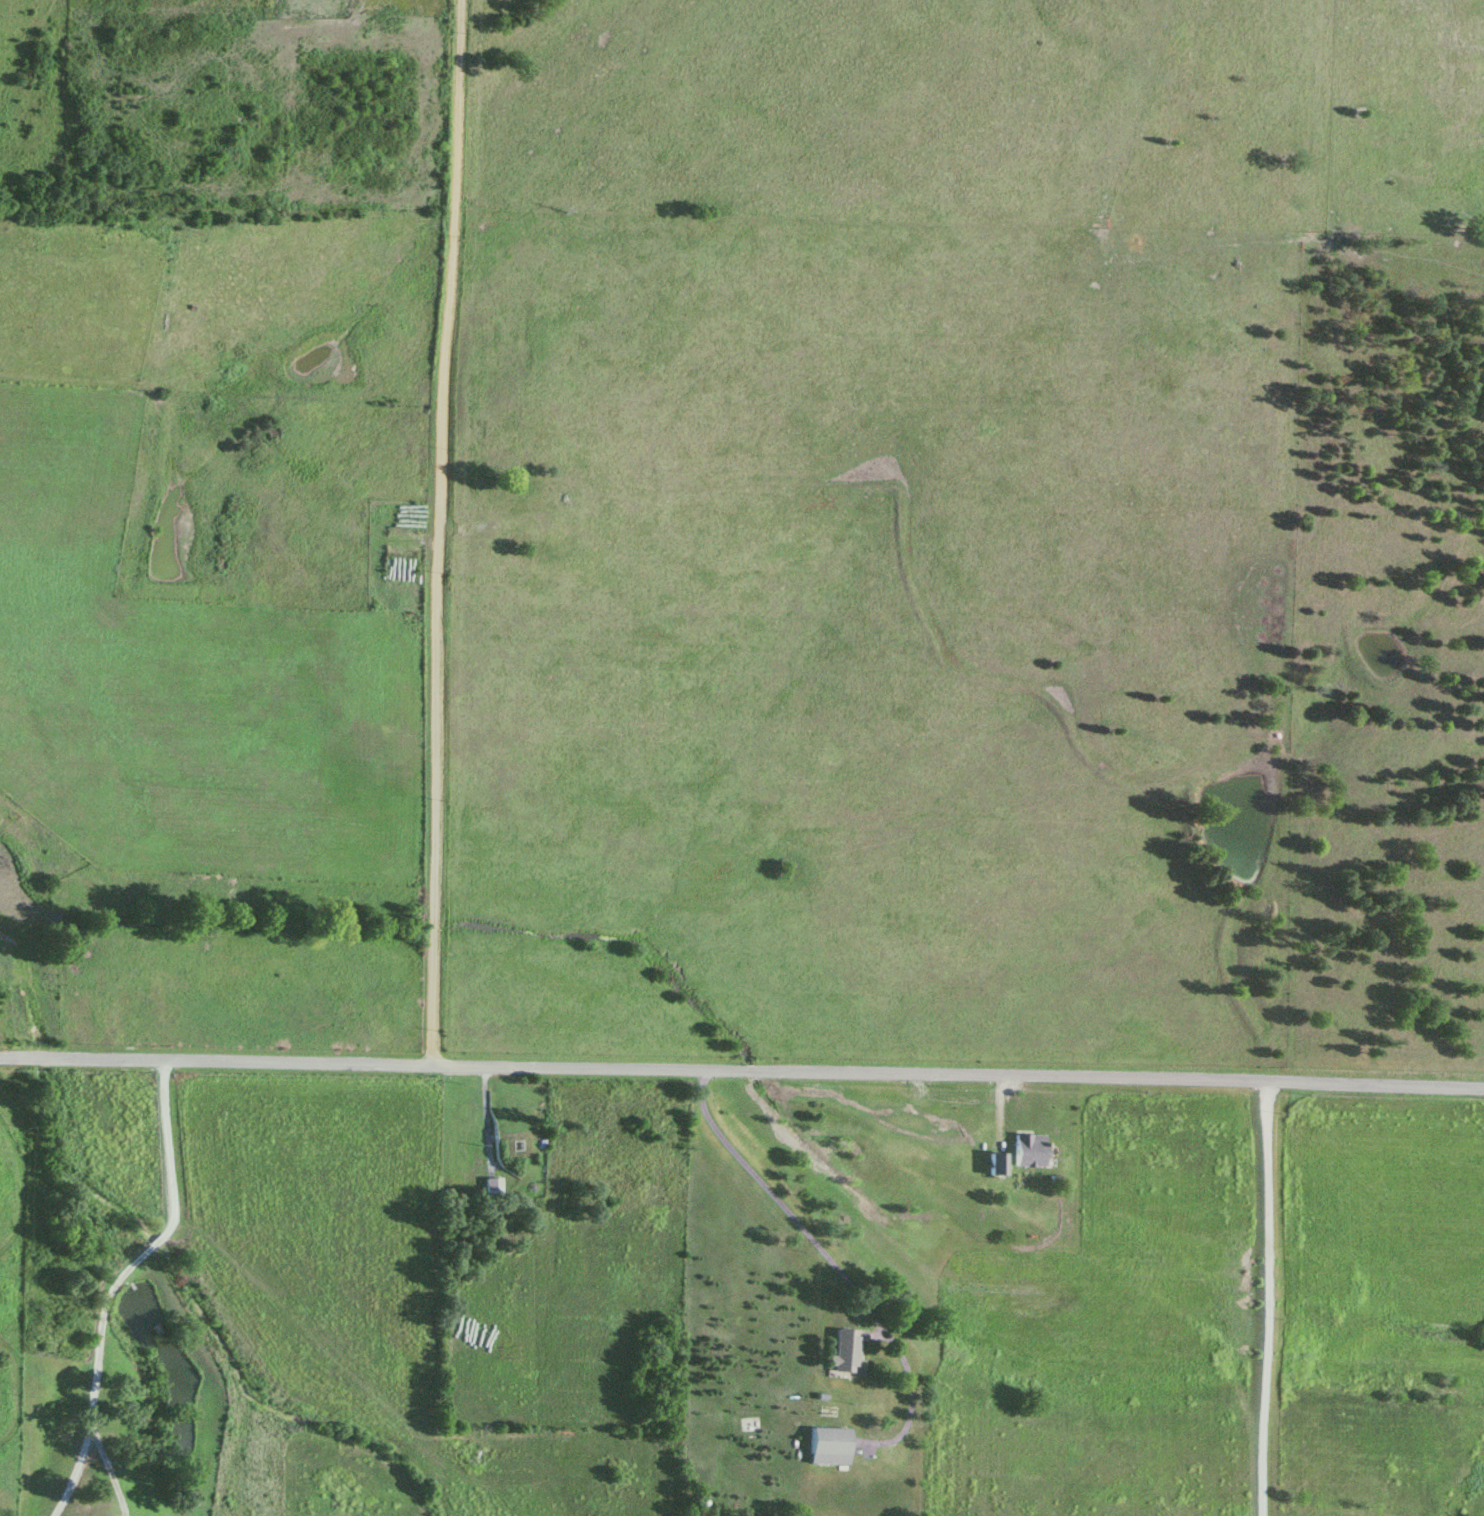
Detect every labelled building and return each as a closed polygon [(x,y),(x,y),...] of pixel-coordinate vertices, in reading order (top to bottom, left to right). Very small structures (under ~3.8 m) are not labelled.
[(1008,1167),(1035,1167),(1035,1135),(1008,1135),(1008,1167)] [(981,1154),(981,1177),(997,1177),(997,1154),(981,1154)] [(499,1195),(499,1179),(481,1179),(481,1195),(499,1195)] [(832,1330),(830,1373),(862,1374),(862,1360),(853,1360),(854,1331),(832,1330)] [(801,1465),(844,1465),(844,1429),(801,1428),(801,1465)]
